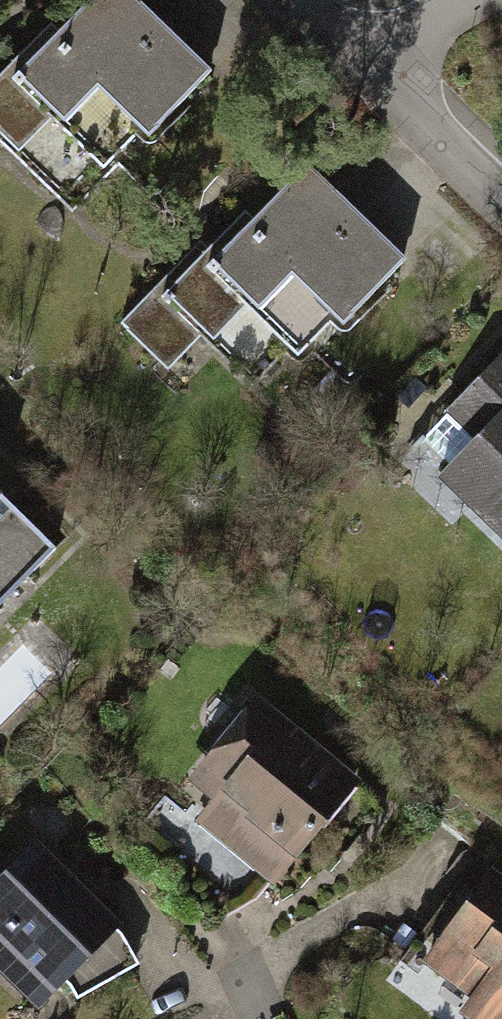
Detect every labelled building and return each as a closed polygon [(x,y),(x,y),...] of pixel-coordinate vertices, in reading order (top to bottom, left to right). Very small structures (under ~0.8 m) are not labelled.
[(61,33),(50,22),(0,76),(0,141),(4,145),(13,135),(67,188),(99,154),(107,162),(112,156),(121,164),(210,72),(135,0),(92,0),(61,33)] [(325,148),(255,220),(245,210),(204,251),(198,245),(121,324),(155,356),(191,319),(255,380),(293,341),(301,349),(307,344),(315,352),(404,260),(324,182),(343,162),(345,157),(345,152),(342,147),(338,145),(333,144),(329,145),(325,148)] [(388,455),(501,572),(501,345),(388,455)] [(65,556),(0,491),(0,621),(65,556)] [(378,777),(259,686),(181,786),(210,809),(199,822),(289,891),(378,777)] [(40,841),(0,883),(0,975),(44,1016),(130,926),(40,841)] [(500,863),(415,975),(468,1015),(466,1018),(501,1018),(501,865),(500,863)]
